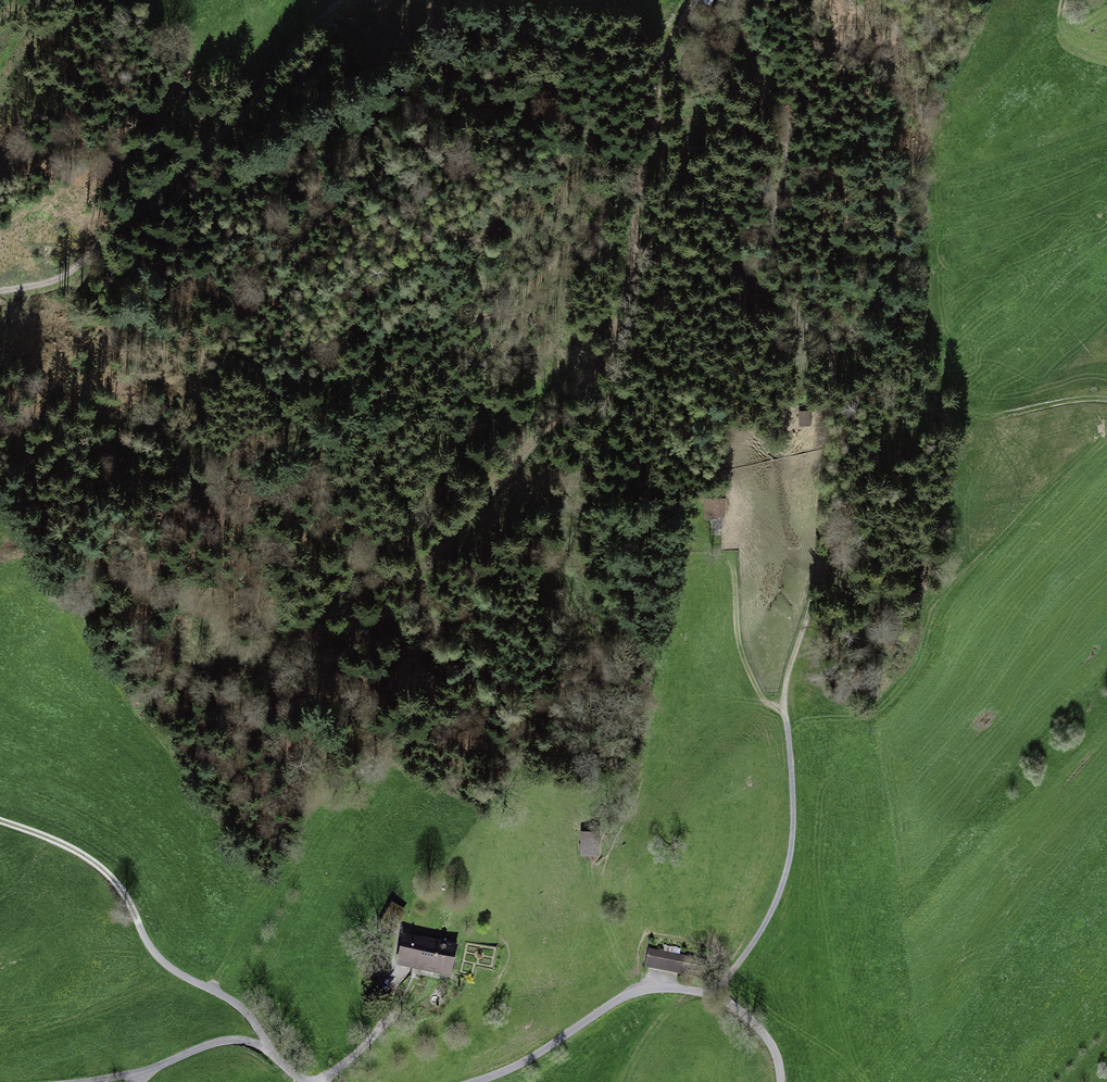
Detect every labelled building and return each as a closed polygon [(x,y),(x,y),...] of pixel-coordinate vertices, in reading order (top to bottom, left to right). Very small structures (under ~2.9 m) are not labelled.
[(698,501),(698,520),(714,519),(714,500),(698,501)] [(595,833),(577,833),(577,853),(595,853),(595,833)] [(404,911),(392,904),(387,913),(399,919),(404,911)] [(440,948),(405,940),(400,962),(450,973),(455,951),(450,950),(451,947),(440,944),(440,948)] [(707,961),(649,950),(647,963),(704,974),(707,961)] [(389,962),(383,960),(381,968),(386,970),(389,962)]
